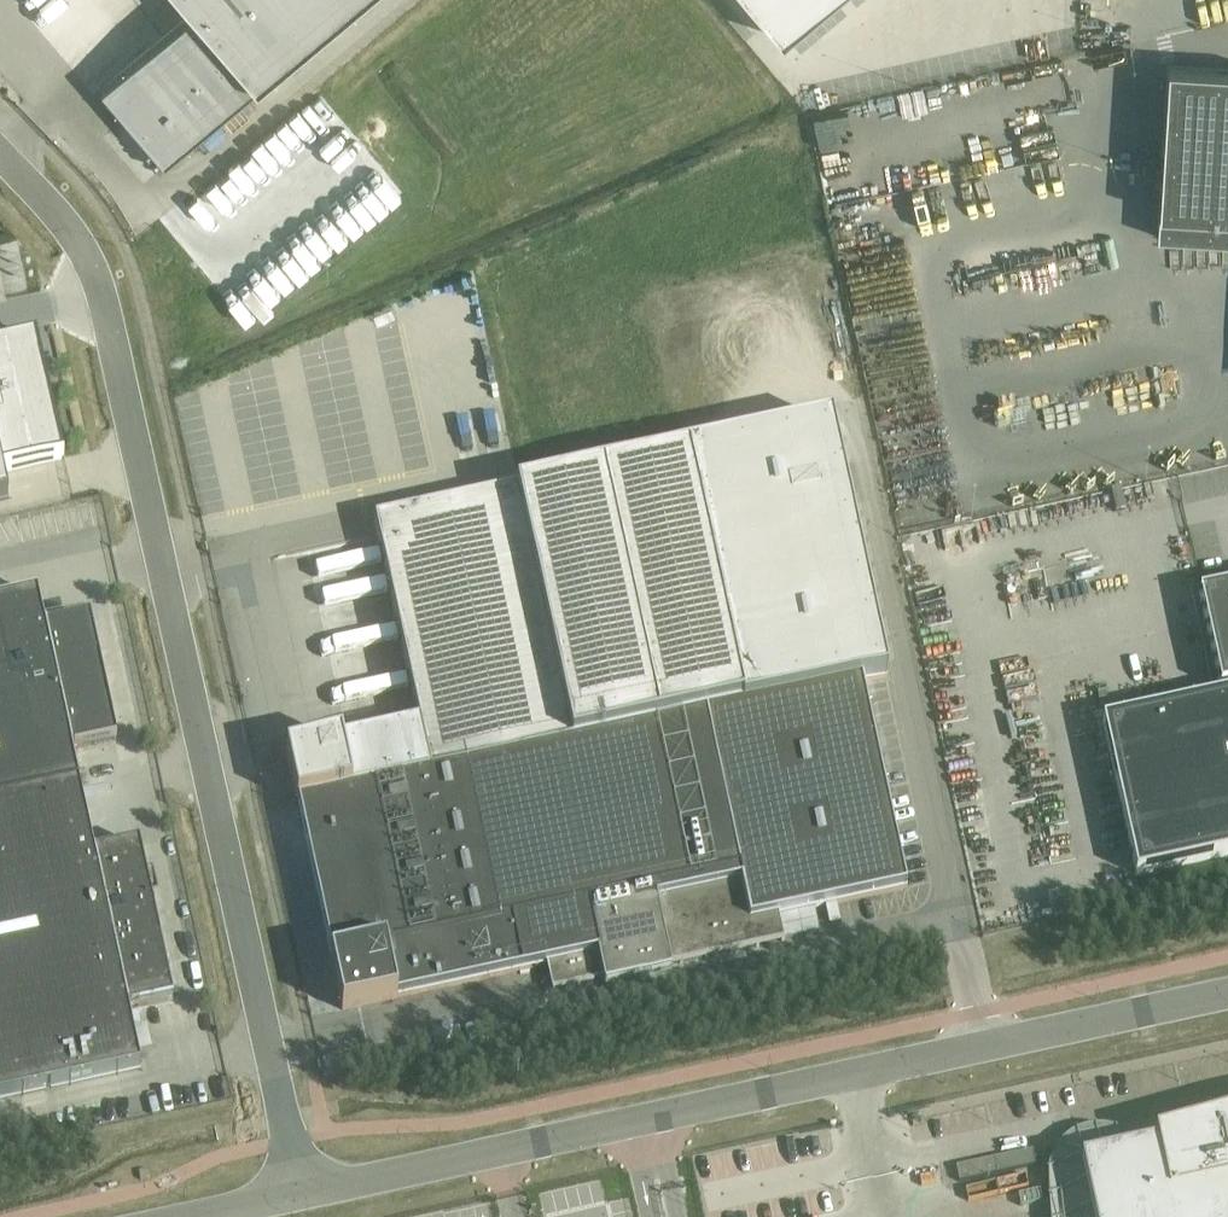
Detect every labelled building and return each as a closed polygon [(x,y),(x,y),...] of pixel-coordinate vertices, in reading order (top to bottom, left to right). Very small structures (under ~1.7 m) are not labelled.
[(359,0),(184,0),(194,12),(101,89),(164,164),(359,0)] [(782,40),(830,0),(748,0),(782,40)] [(1158,237),(1227,242),(1227,70),(1168,66),(1158,237)] [(46,384),(36,337),(11,343),(0,345),(0,501),(9,499),(3,472),(64,458),(46,384)] [(418,722),(285,751),(296,801),(342,1009),(546,964),(552,991),(552,992),(603,981),(604,987),(672,973),(670,965),(784,941),(784,940),(779,914),(907,886),(862,682),(887,677),(831,421),(690,451),(374,520),(418,722)] [(1199,593),(1220,688),(1227,686),(1227,587),(1199,593)] [(141,1069),(128,1010),(172,1000),(139,844),(94,854),(71,750),(116,741),(90,618),(44,628),(38,599),(39,599),(38,594),(0,602),(0,1099),(141,1069)] [(1136,874),(1227,854),(1227,694),(1103,721),(1136,874)] [(1081,1163),(1092,1216),(1227,1216),(1227,1117),(1224,1118),(1208,1123),(1174,1132),(1154,1137),(1156,1146),(1081,1163)] [(1031,1151),(956,1167),(959,1181),(1034,1165),(1031,1151)]
